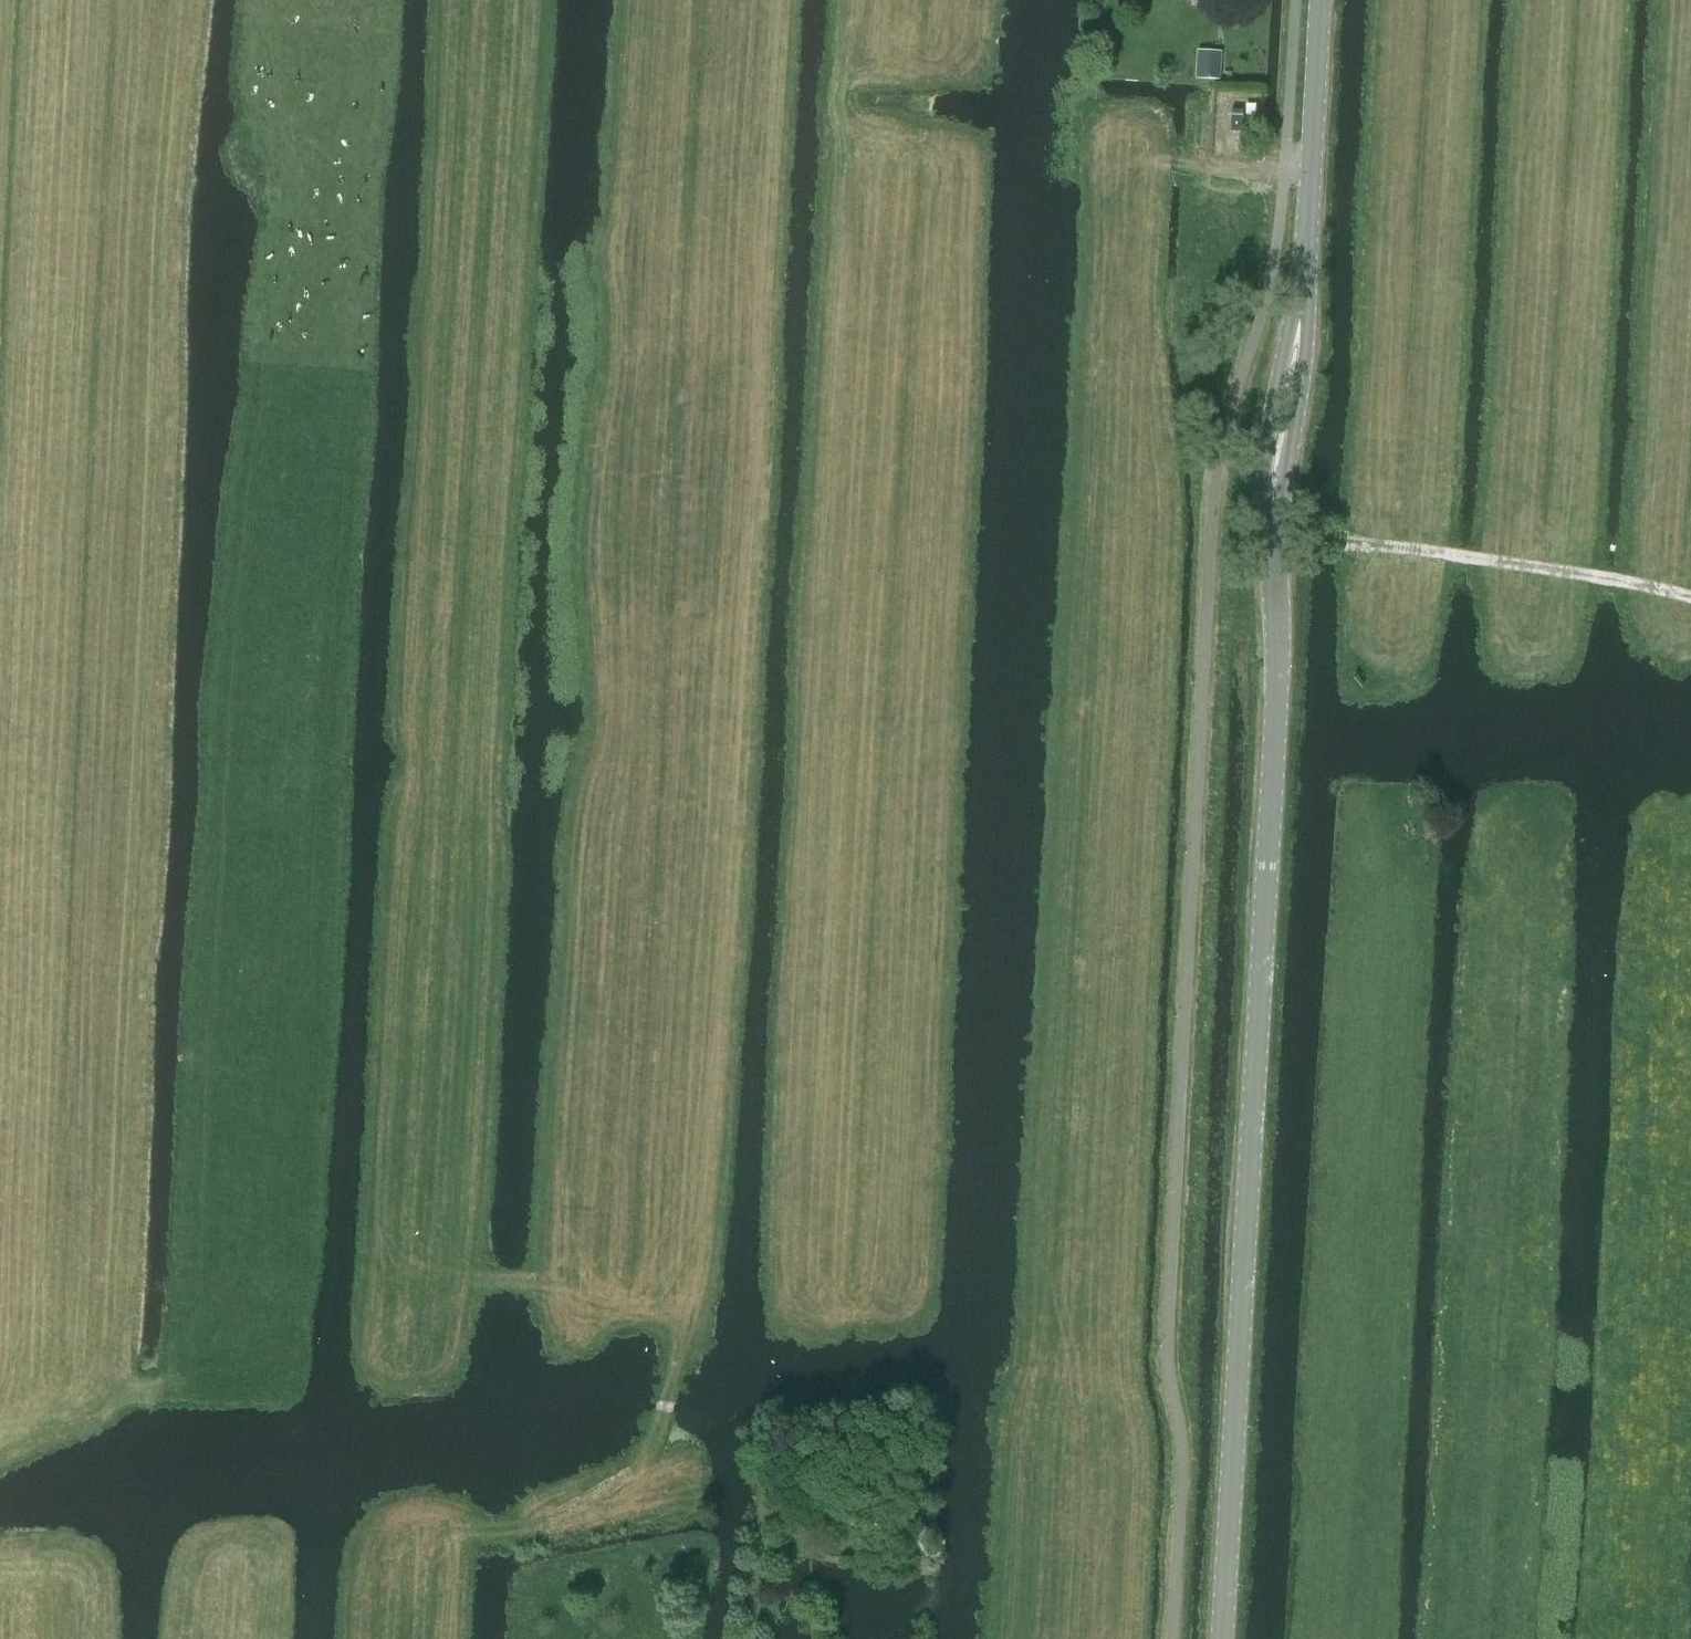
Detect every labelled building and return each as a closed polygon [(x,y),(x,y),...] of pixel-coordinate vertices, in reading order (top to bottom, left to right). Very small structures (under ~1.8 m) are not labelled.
[(1246,104),(1245,115),(1255,116),(1256,104),(1246,104)] [(1230,110),(1230,132),(1241,132),(1242,111),(1230,110)]
